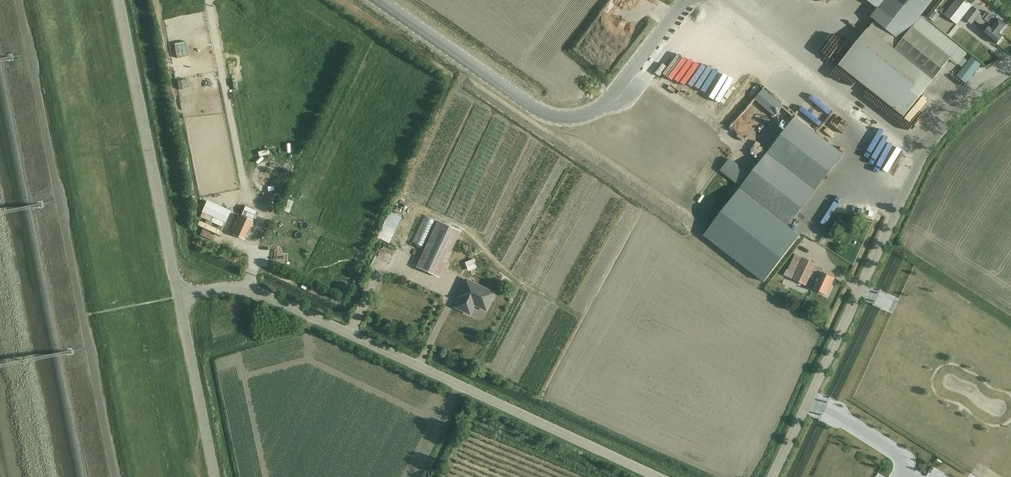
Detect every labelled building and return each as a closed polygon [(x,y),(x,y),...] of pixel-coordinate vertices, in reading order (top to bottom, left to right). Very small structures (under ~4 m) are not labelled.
[(879,9),(872,18),(876,22),(841,64),(903,116),(951,58),(958,64),(968,53),(921,14),(932,0),(868,0),(879,9)] [(944,14),(957,24),(972,5),(965,0),(956,0),(944,14)] [(758,13),(761,7),(752,2),(749,8),(758,13)] [(972,24),(981,13),(974,7),(965,18),(972,24)] [(1000,33),(1006,25),(999,18),(998,20),(990,13),(990,14),(987,11),(983,17),(985,19),(985,20),(989,23),(988,25),(990,26),(984,33),(998,44),(1004,37),(1000,33)] [(958,35),(955,39),(960,43),(963,39),(958,35)] [(962,66),(968,72),(978,62),(972,56),(962,66)] [(669,80),(665,84),(672,89),(675,85),(669,80)] [(946,115),(960,91),(954,88),(940,112),(946,115)] [(742,187),(741,188),(706,234),(766,280),(802,234),(790,225),(844,153),(796,116),(751,175),(729,158),(720,170),(742,187)] [(721,151),(713,163),(718,166),(726,154),(721,151)] [(888,177),(897,157),(892,155),(883,175),(888,177)] [(729,189),(732,184),(722,178),(719,183),(729,189)] [(231,210),(208,200),(202,212),(226,222),(231,210)] [(377,235),(389,240),(401,215),(390,209),(377,235)] [(244,210),(242,214),(253,219),(255,215),(244,210)] [(233,234),(245,239),(253,221),(241,216),(233,234)] [(439,277),(460,231),(438,221),(417,267),(439,277)] [(786,269),(794,272),(800,259),(792,255),(786,269)] [(828,296),(836,278),(823,272),(823,270),(816,267),(817,264),(804,259),(794,280),(807,286),(811,278),(818,282),(814,290),(828,296)] [(474,261),(466,264),(469,270),(477,267),(474,261)] [(786,276),(782,283),(789,287),(793,280),(786,276)] [(461,298),(457,307),(471,314),(476,303),(480,305),(479,306),(487,310),(495,293),(467,280),(459,297),(461,298)] [(779,288),(776,296),(784,299),(787,292),(779,288)]
